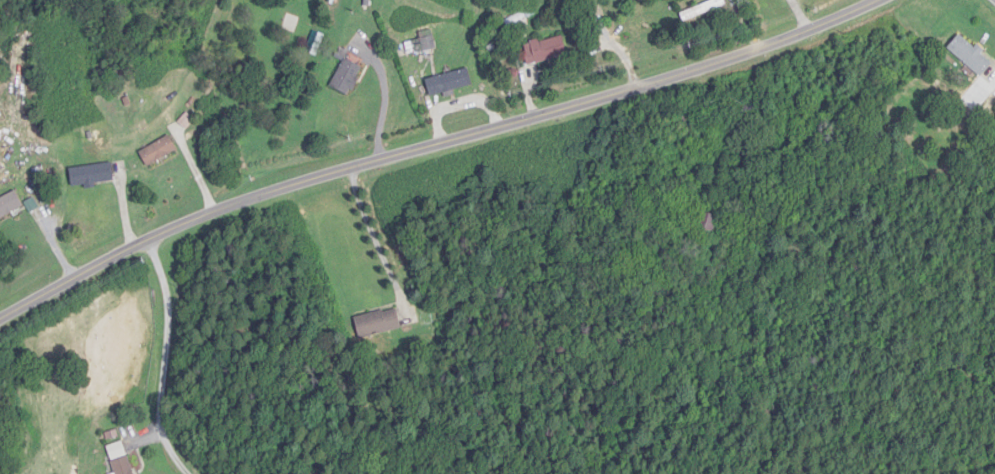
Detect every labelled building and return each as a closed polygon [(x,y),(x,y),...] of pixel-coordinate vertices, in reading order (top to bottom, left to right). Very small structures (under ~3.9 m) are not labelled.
[(725,0),(715,0),(682,14),(686,23),(727,5),(725,0)] [(407,44),(410,56),(438,49),(433,30),(421,33),(422,40),(407,44)] [(993,64),(960,35),(949,49),(981,77),(993,64)] [(568,56),(564,36),(524,45),(529,65),(568,56)] [(364,68),(345,59),(331,87),(350,96),(364,68)] [(431,98),(473,88),(469,69),(426,80),(431,98)] [(140,150),(147,166),(177,152),(171,137),(140,150)] [(72,186),(114,184),(113,165),(71,168),(72,186)] [(25,207),(17,191),(0,200),(0,219),(25,207)] [(696,229),(717,234),(721,216),(700,212),(696,229)] [(402,329),(397,308),(355,318),(361,340),(402,329)] [(126,442),(108,447),(115,473),(134,473),(126,442)]
